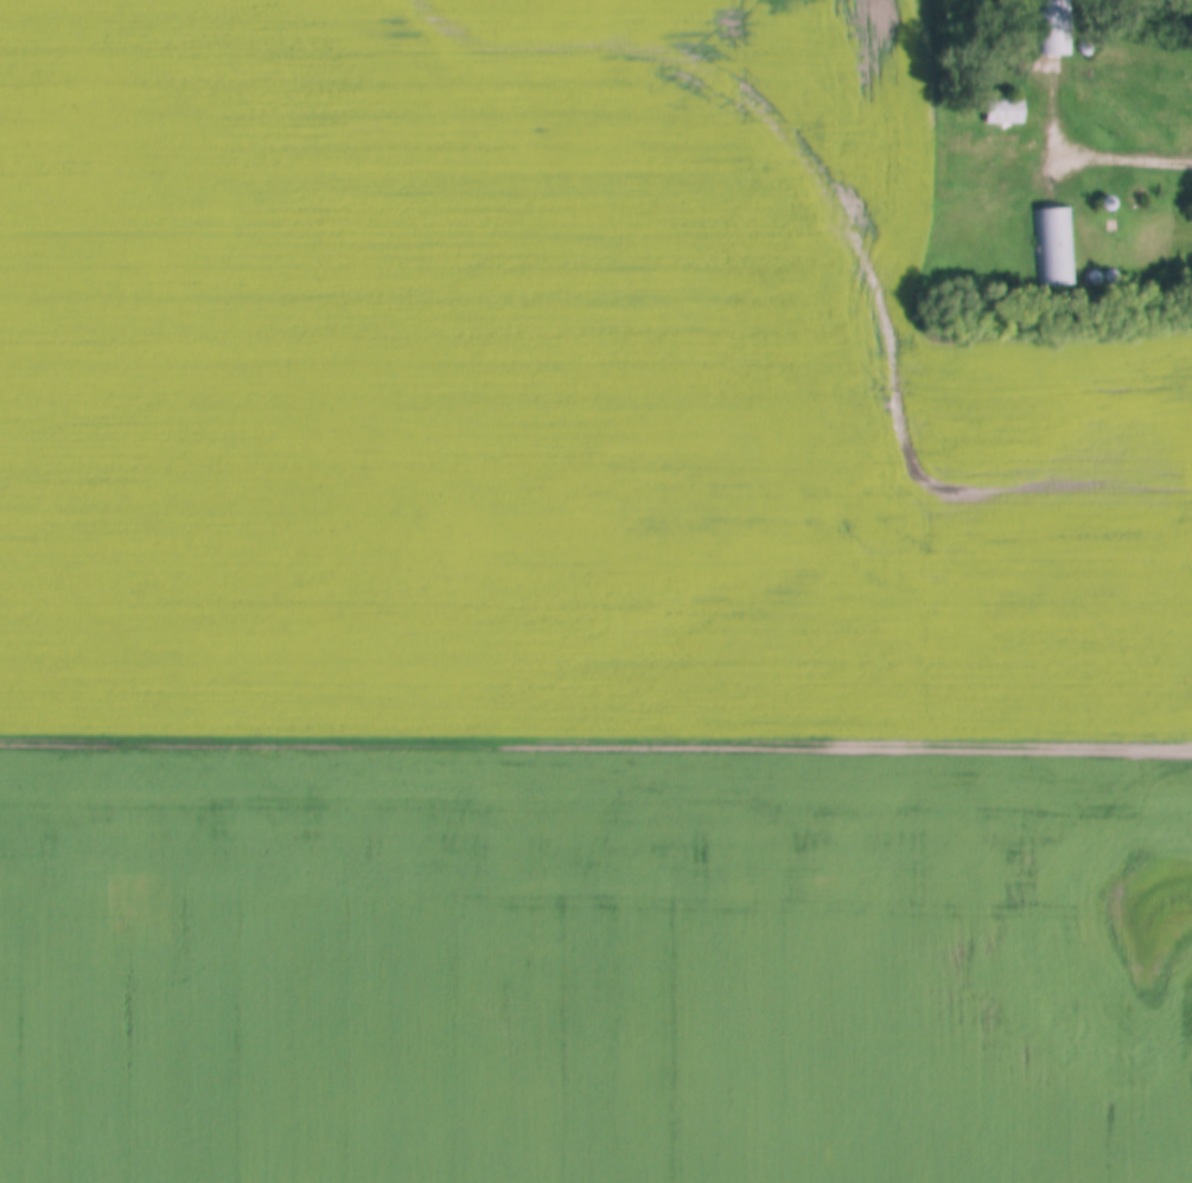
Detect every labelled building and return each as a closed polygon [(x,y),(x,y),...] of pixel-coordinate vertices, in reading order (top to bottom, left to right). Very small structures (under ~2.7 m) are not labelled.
[(1073,55),(1073,0),(1040,0),(1040,55),(1073,55)] [(980,123),(1022,123),(1022,98),(980,98),(980,123)] [(1070,207),(1034,207),(1036,285),(1072,284),(1070,207)]
